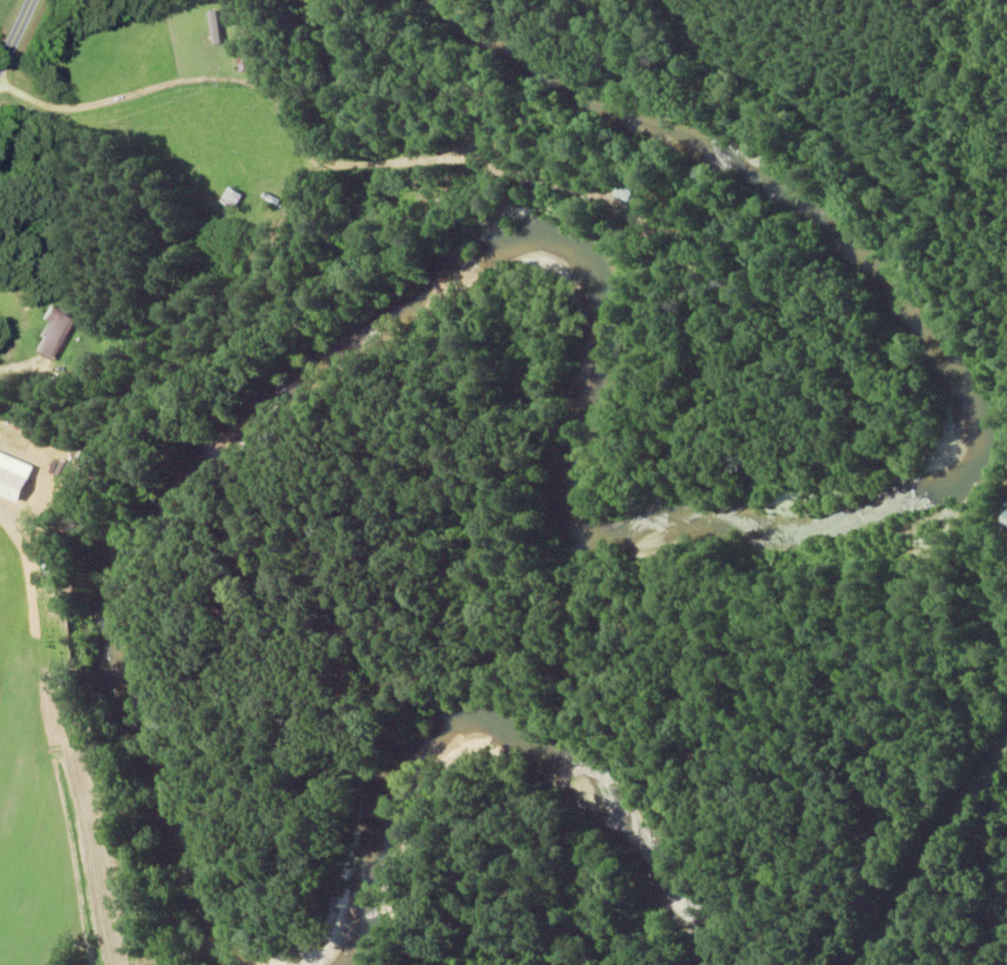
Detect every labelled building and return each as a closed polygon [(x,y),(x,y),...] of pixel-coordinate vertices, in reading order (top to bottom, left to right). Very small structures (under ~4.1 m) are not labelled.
[(214,10),(219,43),(227,42),(223,8),(214,10)] [(50,322),(38,349),(60,359),(79,316),(52,304),(46,319),(50,322)] [(0,450),(0,494),(26,504),(41,465),(0,450)] [(1004,500),(995,525),(1006,529),(1006,501),(1004,500)]
